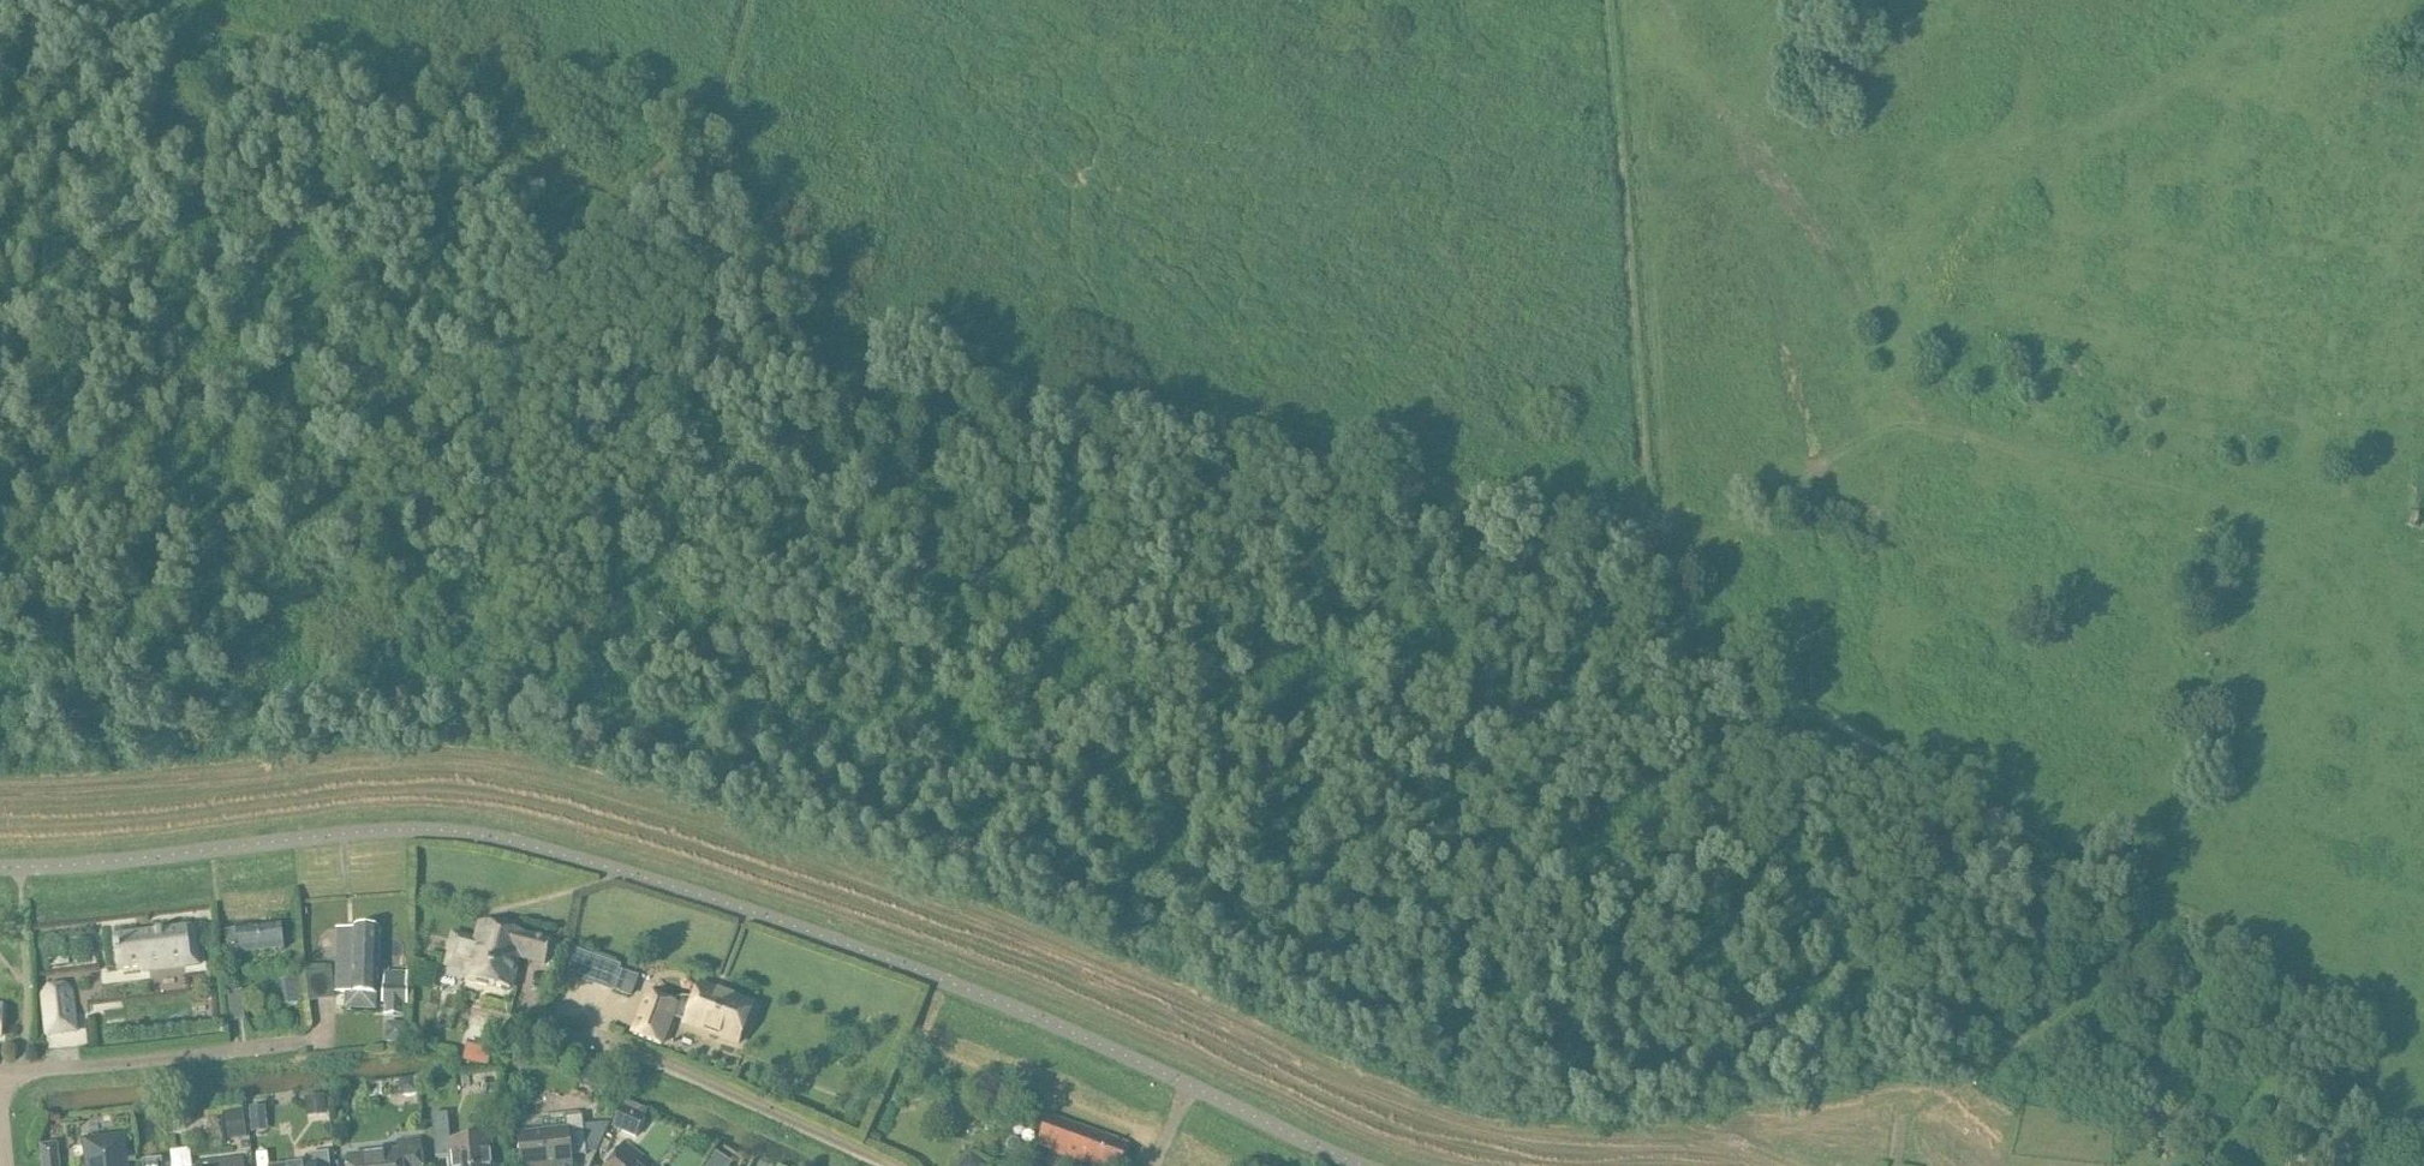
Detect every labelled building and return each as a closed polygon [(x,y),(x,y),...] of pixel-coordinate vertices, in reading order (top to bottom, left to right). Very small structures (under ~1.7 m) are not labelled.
[(280,923),(237,928),(237,929),(226,930),(227,945),(239,943),(240,955),(284,950),(280,923)] [(484,925),(479,943),(456,937),(449,962),(472,968),(469,980),(509,991),(516,963),(519,964),(520,959),(545,965),(551,942),(484,925)] [(201,969),(196,926),(114,935),(118,973),(141,970),(142,976),(201,969)] [(378,929),(355,928),(339,928),(336,983),(336,992),(347,993),(347,1009),(376,1009),(377,953),(378,929)] [(576,949),(568,971),(584,977),(592,955),(576,949)] [(403,1017),(404,1006),(408,1007),(409,989),(407,989),(408,973),(385,972),(385,988),(383,988),(382,1005),(385,1005),(384,1017),(403,1017)] [(305,1005),(303,980),(282,982),(284,1008),(305,1005)] [(681,1001),(675,1005),(649,995),(634,1035),(661,1046),(673,1016),(686,1021),(685,1024),(739,1044),(754,1007),(700,986),(694,1002),(687,1000),(681,1001)] [(248,1021),(245,992),(226,994),(229,1024),(248,1021)] [(71,993),(42,996),(45,1014),(73,1011),(71,993)] [(494,1048),(469,1041),(464,1062),(489,1069),(494,1048)] [(415,1079),(400,1081),(402,1098),(418,1096),(415,1079)] [(326,1097),(306,1098),(308,1119),(328,1117),(326,1097)] [(635,1133),(645,1112),(625,1101),(614,1122),(635,1133)] [(266,1107),(250,1108),(251,1133),(267,1132),(266,1107)] [(244,1112),(226,1115),(229,1141),(248,1138),(244,1112)] [(490,1140),(450,1144),(447,1115),(432,1116),(436,1158),(450,1157),(451,1165),(493,1165),(490,1140)] [(584,1131),(582,1115),(565,1117),(567,1129),(519,1135),(522,1165),(572,1165),(571,1157),(587,1155),(584,1131)] [(1038,1147),(1031,1165),(1033,1165),(1080,1165),(1081,1162),(1092,1165),(1123,1165),(1130,1145),(1048,1116),(1038,1147)] [(123,1138),(86,1143),(88,1165),(126,1165),(123,1138)] [(420,1152),(419,1142),(399,1144),(400,1154),(349,1160),(350,1165),(422,1165),(420,1152)] [(44,1165),(59,1165),(57,1146),(42,1147),(44,1165)] [(618,1154),(608,1165),(637,1165),(642,1160),(624,1146),(618,1154)] [(329,1158),(329,1154),(309,1156),(310,1165),(305,1165),(330,1165),(329,1158)]
